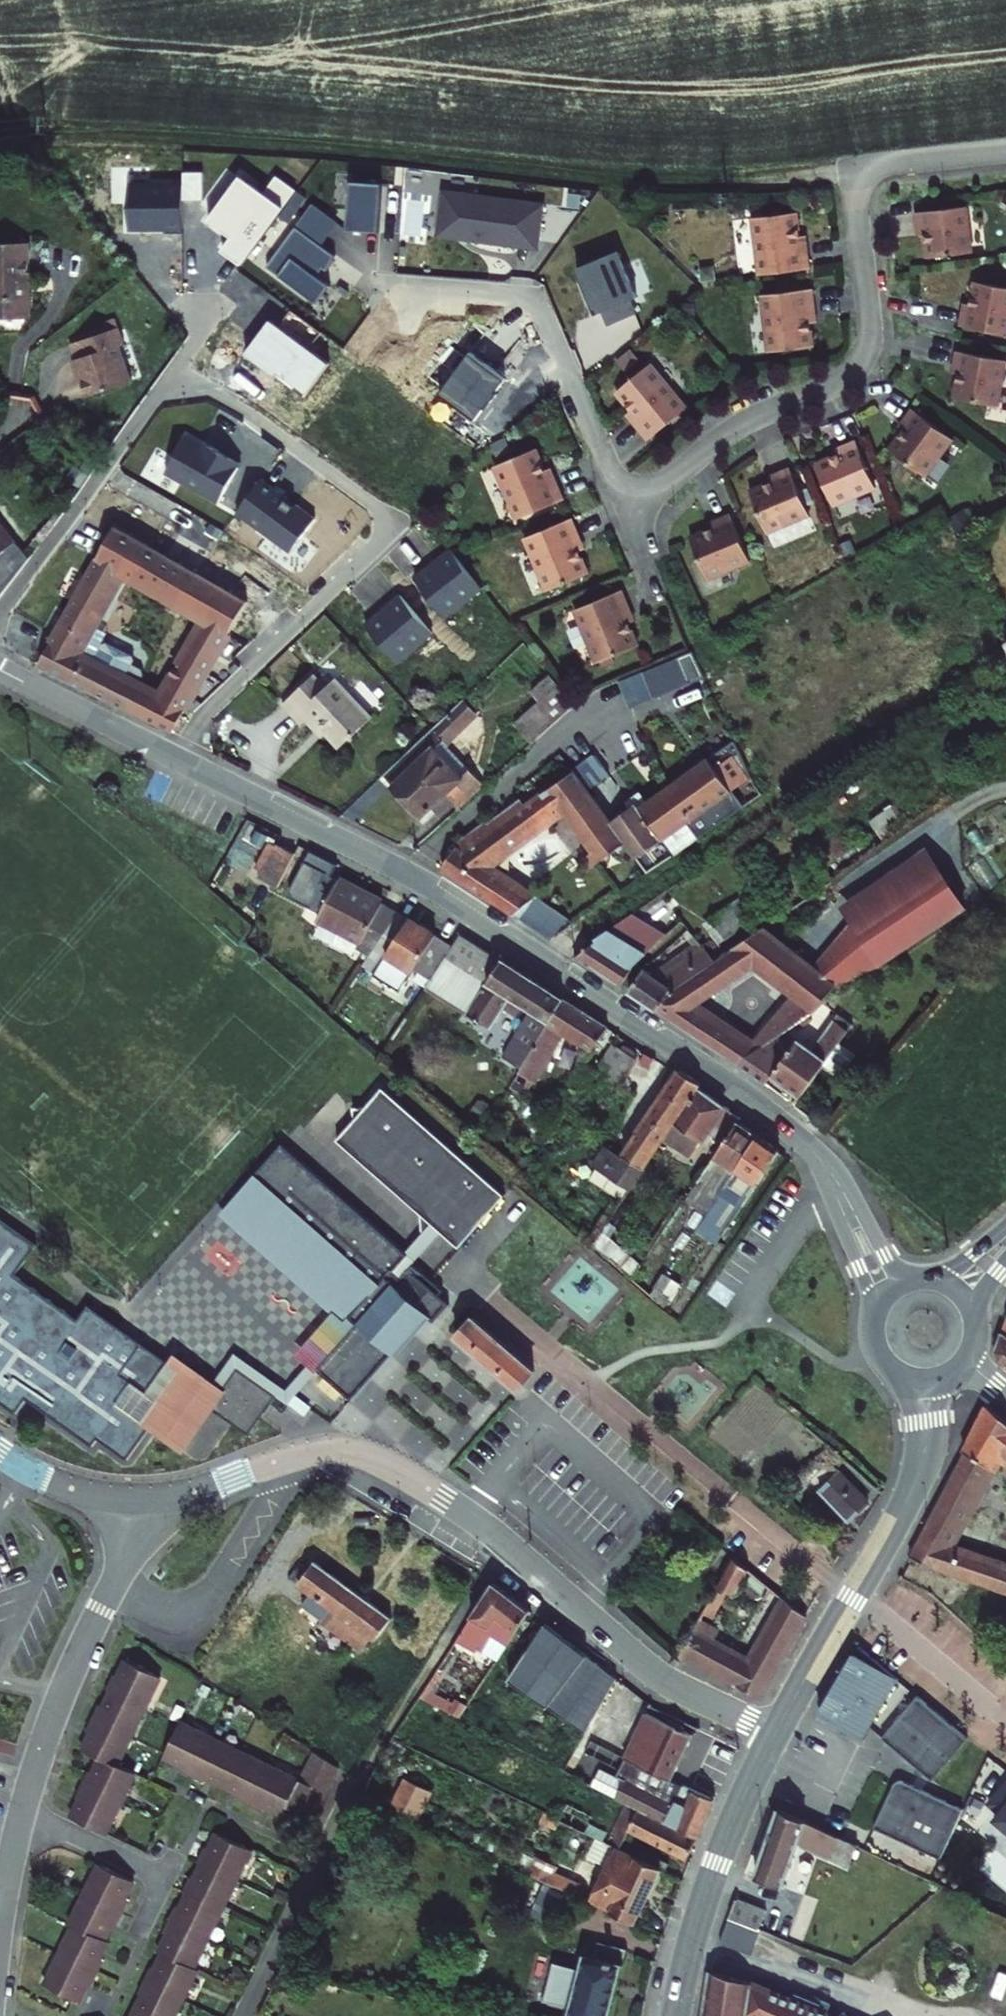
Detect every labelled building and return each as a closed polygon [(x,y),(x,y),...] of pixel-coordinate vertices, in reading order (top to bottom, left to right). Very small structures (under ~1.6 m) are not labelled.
[(193,187),(193,203),(213,203),(213,175),(193,175),(193,187)] [(233,255),(253,269),(295,213),(300,205),(306,198),(308,195),(288,181),(275,197),(252,180),(220,224),(243,241),(233,255)] [(347,229),(378,230),(380,185),(350,183),(347,229)] [(193,203),(193,187),(119,188),(119,231),(143,231),(145,229),(156,228),(156,236),(194,236),(193,203)] [(545,202),(442,188),(435,237),(538,251),(545,202)] [(306,198),(300,205),(308,211),(313,203),(306,198)] [(295,213),(302,218),(308,211),(300,205),(295,213)] [(313,206),(269,268),(316,302),(329,284),(317,276),(323,268),(325,269),(335,256),(321,246),(338,223),(313,206)] [(972,207),(920,213),(922,229),(929,228),(933,258),(977,253),(972,207)] [(801,213),(757,219),(764,276),(815,270),(812,243),(805,244),(801,213)] [(0,244),(0,320),(5,320),(23,321),(23,244),(0,244)] [(616,252),(576,269),(594,313),(602,310),(609,325),(637,313),(631,298),(635,296),(616,252)] [(965,327),(1005,334),(1005,287),(980,282),(975,312),(968,311),(965,327)] [(817,290),(766,296),(773,353),(817,348),(814,318),(821,317),(817,290)] [(254,349),(311,395),(337,362),(318,346),(330,331),(301,307),(288,323),(280,333),(271,327),(254,349)] [(271,327),(280,333),(288,323),(280,316),(271,327)] [(134,344),(128,328),(86,345),(93,360),(84,364),(92,382),(100,401),(146,382),(130,346),(134,344)] [(631,348),(616,360),(631,377),(645,366),(631,348)] [(962,351),(959,367),(966,369),(961,398),(1004,407),(1005,398),(1005,360),(962,351)] [(444,392),(479,417),(488,405),(490,407),(501,390),(500,389),(508,377),(473,352),(444,392)] [(650,442),(690,409),(653,364),(619,393),(638,416),(633,421),(650,442)] [(959,438),(917,407),(908,421),(913,425),(895,449),(931,476),(959,438)] [(252,463),(224,448),(223,451),(214,446),(197,437),(177,474),(231,503),(252,463)] [(881,490),(861,443),(846,449),(849,455),(821,467),(839,508),(881,490)] [(539,453),(498,470),(521,523),(568,503),(558,478),(551,481),(539,453)] [(815,518),(795,471),(780,477),(783,483),(755,496),(772,537),(815,518)] [(246,515),(300,555),(312,539),(325,521),(305,507),(304,508),(295,501),(296,500),(271,481),(246,515)] [(26,543),(1,513),(5,510),(0,504),(0,564),(26,543)] [(723,531),(696,543),(713,584),(756,565),(736,518),(721,524),(723,531)] [(186,729),(257,591),(127,521),(125,525),(122,523),(52,660),(119,695),(186,729)] [(576,521),(529,542),(551,595),(592,577),(581,549),(587,547),(576,521)] [(312,539),(300,555),(312,564),(324,548),(312,539)] [(455,552),(420,581),(451,620),(487,591),(455,552)] [(629,593),(582,614),(604,667),(646,649),(633,621),(640,619),(629,593)] [(373,627),(405,664),(440,634),(408,597),(373,627)] [(709,679),(697,653),(648,676),(660,701),(709,679)] [(317,675),(290,701),(300,710),(309,720),(313,716),(319,711),(335,728),(347,742),(378,713),(343,675),(330,687),(317,675)] [(535,739),(573,705),(546,676),(529,692),(537,701),(517,720),(535,739)] [(648,676),(625,687),(637,712),(660,701),(648,676)] [(473,700),(393,771),(431,814),(443,805),(449,814),(463,802),(468,808),(493,786),(452,739),(483,711),(473,700)] [(335,728),(319,711),(313,716),(329,733),(335,728)] [(760,785),(743,749),(677,795),(697,827),(707,842),(753,810),(744,797),(760,785)] [(625,777),(612,758),(539,804),(534,796),(523,803),(542,831),(576,809),(603,792),(625,777)] [(624,828),(603,792),(576,809),(611,863),(636,846),(624,828)] [(697,827),(677,795),(653,810),(651,807),(631,819),(633,822),(624,828),(636,846),(647,862),(678,841),(687,855),(707,842),(697,827)] [(542,831),(523,803),(491,822),(489,820),(464,840),(444,867),(522,919),(523,918),(546,904),(492,866),(542,831)] [(282,842),(276,838),(260,863),(267,866),(282,842)] [(280,883),(300,851),(283,840),(282,842),(267,866),(263,872),(280,883)] [(859,922),(815,968),(838,986),(887,962),(973,902),(934,844),(846,904),(859,922)] [(337,862),(311,848),(292,884),(295,893),(319,907),(342,872),(334,868),(337,862)] [(385,897),(342,872),(319,907),(321,908),(319,911),(360,933),(358,939),(373,949),(401,905),(385,897)] [(703,923),(717,943),(749,920),(736,900),(703,923)] [(546,904),(523,918),(559,942),(572,921),(546,904)] [(401,905),(373,949),(382,955),(388,946),(416,965),(439,930),(426,920),(412,911),(401,905)] [(604,946),(585,961),(604,974),(624,987),(640,965),(674,941),(639,918),(602,943),(604,946)] [(507,957),(464,928),(455,941),(432,976),(429,981),(470,1009),(507,957)] [(838,986),(815,968),(765,929),(709,967),(678,987),(661,1012),(699,1038),(738,1065),(790,1030),(820,1009),(838,986)] [(416,965),(432,976),(455,941),(439,930),(416,965)] [(416,965),(388,946),(382,955),(410,974),(416,965)] [(651,973),(635,994),(644,1000),(652,1006),(661,1012),(678,987),(709,967),(697,950),(660,979),(651,973)] [(568,997),(507,957),(470,1009),(492,1025),(514,993),(537,1008),(508,1051),(524,1062),(531,1052),(539,1039),(553,1019),(568,997)] [(591,1012),(568,997),(553,1019),(539,1039),(531,1052),(524,1062),(516,1073),(528,1082),(561,1032),(595,1055),(614,1027),(591,1012)] [(818,1049),(790,1030),(738,1065),(744,1069),(768,1087),(772,1082),(776,1077),(806,1099),(859,1026),(852,1020),(850,1025),(840,1019),(818,1049)] [(609,1046),(598,1072),(624,1083),(635,1056),(609,1046)] [(689,1071),(677,1062),(673,1068),(643,1114),(667,1131),(672,1122),(698,1083),(702,1079),(689,1071)] [(711,1159),(715,1153),(734,1125),(738,1119),(742,1112),(720,1098),(698,1083),(672,1122),(676,1124),(642,1175),(662,1189),(675,1169),(670,1166),(681,1150),(675,1147),(680,1139),(695,1149),(711,1159)] [(457,1247),(502,1194),(379,1087),(363,1106),(349,1107),(350,1121),(334,1139),(417,1213),(419,1231),(437,1229),(457,1247)] [(607,1177),(627,1192),(667,1131),(643,1114),(634,1129),(637,1131),(607,1177)] [(748,1127),(738,1119),(734,1125),(715,1153),(737,1168),(759,1134),(748,1127)] [(768,1141),(759,1134),(737,1168),(719,1195),(707,1213),(696,1229),(715,1242),(751,1187),(778,1148),(768,1141)] [(316,1364),(350,1394),(414,1320),(400,1309),(410,1297),(431,1316),(447,1298),(437,1289),(440,1284),(431,1276),(410,1258),(398,1271),(391,1265),(405,1249),(278,1138),(222,1203),(355,1319),(316,1364)] [(737,1168),(715,1153),(711,1159),(685,1198),(707,1213),(719,1195),(737,1168)] [(224,1343),(204,1370),(212,1376),(226,1357),(265,1384),(285,1399),(316,1364),(355,1319),(222,1203),(217,1209),(330,1309),(272,1374),(224,1343)] [(0,1216),(0,1396),(5,1400),(15,1385),(21,1377),(33,1386),(28,1394),(81,1432),(86,1425),(116,1446),(137,1416),(138,1415),(109,1393),(124,1372),(139,1383),(160,1353),(157,1350),(78,1294),(67,1308),(3,1263),(24,1233),(0,1216)] [(410,1297),(400,1309),(414,1320),(423,1309),(410,1297)] [(483,1366),(517,1395),(535,1374),(468,1316),(450,1337),(483,1366)] [(1005,1367),(1005,1322),(996,1344),(996,1351),(997,1357),(999,1361),(1005,1367)] [(204,1370),(164,1341),(157,1350),(160,1353),(139,1383),(124,1372),(109,1393),(138,1415),(137,1416),(172,1440),(203,1397),(199,1395),(212,1376),(204,1370)] [(265,1384),(226,1357),(212,1376),(199,1395),(203,1397),(215,1406),(218,1403),(224,1407),(221,1410),(237,1422),(265,1384)] [(989,1407),(967,1447),(971,1451),(944,1504),(918,1558),(1005,1590),(1005,1559),(959,1542),(994,1471),(999,1473),(1005,1458),(1005,1420),(989,1407)] [(869,1506),(840,1476),(818,1496),(847,1527),(859,1515),(869,1506)] [(753,1572),(734,1557),(723,1580),(734,1586),(742,1591),(753,1572)] [(327,1586),(288,1559),(279,1572),(274,1568),(268,1577),(322,1614),(317,1621),(338,1635),(342,1629),(351,1635),(366,1614),(327,1586)] [(734,1586),(723,1580),(705,1615),(716,1621),(734,1586)] [(509,1603),(492,1590),(455,1644),(471,1655),(478,1644),(483,1648),(493,1632),(509,1643),(527,1617),(509,1603)] [(719,1632),(701,1622),(682,1661),(753,1695),(782,1656),(810,1618),(786,1598),(750,1661),(713,1642),(719,1632)] [(899,1688),(861,1654),(830,1705),(832,1706),(825,1724),(863,1748),(899,1688)] [(99,1755),(95,1765),(126,1779),(130,1770),(118,1763),(157,1685),(122,1667),(116,1680),(109,1676),(100,1692),(107,1696),(101,1710),(94,1707),(83,1731),(89,1733),(82,1747),(99,1755)] [(968,1748),(919,1704),(883,1746),(932,1789),(968,1748)] [(685,1788),(669,1780),(679,1760),(689,1739),(652,1720),(616,1786),(607,1781),(602,1792),(629,1806),(646,1815),(666,1825),(675,1806),(681,1795),(685,1788)] [(188,1729),(170,1766),(184,1772),(179,1781),(207,1795),(210,1786),(234,1800),(230,1808),(258,1822),(262,1815),(276,1822),(283,1808),(307,1820),(334,1767),(310,1752),(295,1783),(188,1729)] [(73,1809),(69,1818),(100,1833),(126,1779),(95,1765),(93,1768),(92,1771),(84,1768),(69,1797),(77,1801),(73,1809)] [(389,1809),(420,1821),(432,1792),(401,1780),(389,1809)] [(939,1865),(962,1816),(899,1787),(892,1791),(872,1833),(939,1865)] [(666,1825),(694,1840),(703,1820),(713,1799),(685,1788),(681,1795),(675,1806),(666,1825)] [(984,1812),(997,1823),(1005,1812),(1005,1788),(984,1812)] [(690,1850),(694,1840),(666,1825),(646,1815),(629,1806),(610,1844),(621,1850),(631,1832),(685,1860),(690,1850)] [(992,1827),(1005,1839),(1005,1812),(992,1827)] [(764,1849),(751,1884),(778,1895),(796,1852),(829,1865),(839,1842),(777,1813),(764,1849)] [(198,1974),(193,1971),(248,1861),(207,1841),(203,1850),(200,1857),(197,1854),(190,1866),(197,1869),(194,1875),(190,1883),(184,1881),(177,1894),(181,1896),(179,1901),(175,1911),(170,1909),(157,1935),(162,1937),(159,1942),(153,1951),(161,1955),(157,1965),(154,1972),(149,1967),(136,1990),(145,1994),(140,2006),(135,2015),(177,2015),(198,1974)] [(642,1851),(637,1860),(645,1864),(647,1865),(652,1856),(642,1851)] [(601,1891),(577,1879),(569,1896),(617,1919),(631,1892),(645,1864),(637,1860),(622,1853),(601,1891)] [(559,1870),(532,1857),(524,1874),(551,1887),(559,1870)] [(74,1928),(48,1985),(76,1999),(81,1989),(86,1979),(92,1983),(103,1960),(97,1958),(101,1951),(105,1943),(100,1940),(107,1924),(113,1929),(114,1926),(120,1914),(127,1899),(121,1897),(124,1889),(128,1882),(97,1869),(70,1925),(74,1928)] [(732,1905),(725,1923),(755,1935),(762,1916),(732,1905)] [(725,1923),(716,1949),(748,1962),(758,1936),(755,1935),(725,1923)] [(603,1967),(607,1959),(610,1950),(585,1943),(582,1953),(572,1950),(555,2015),(591,2015),(603,1967)] [(744,1985),(707,1974),(701,2015),(812,2015),(744,1985)]
